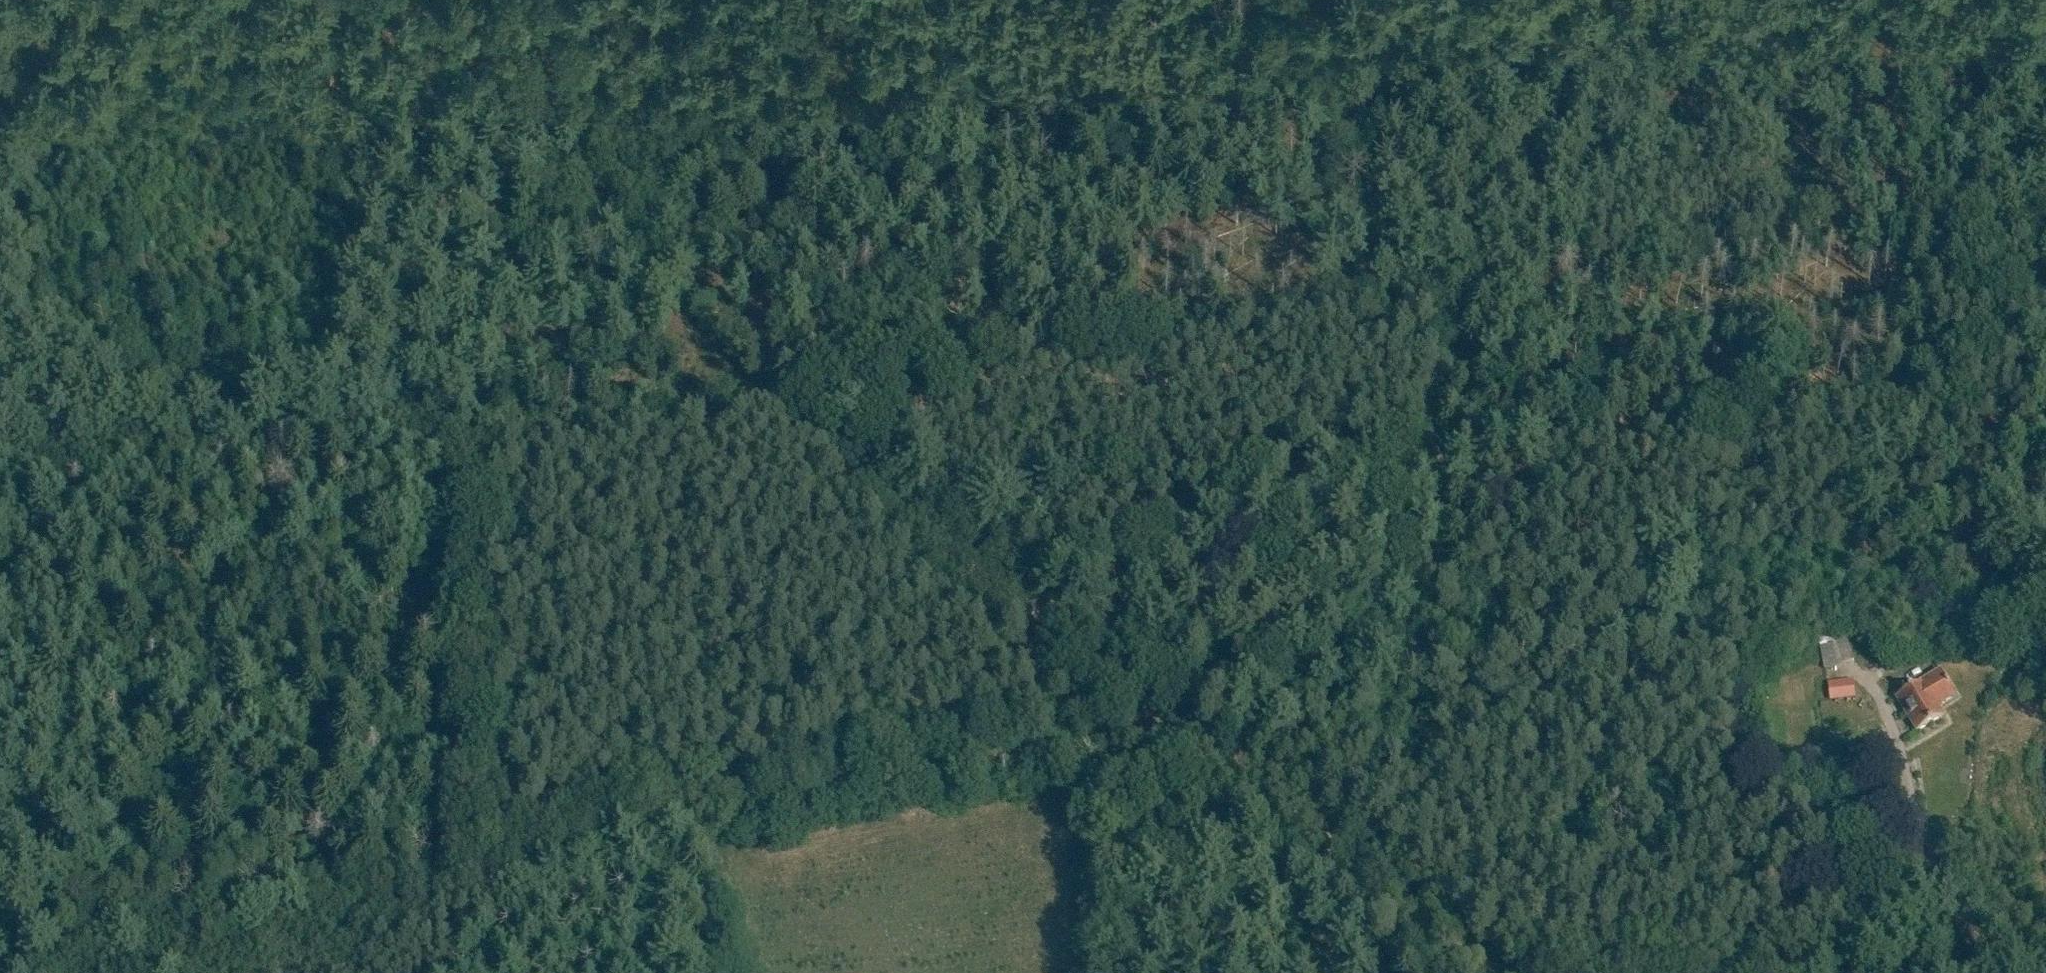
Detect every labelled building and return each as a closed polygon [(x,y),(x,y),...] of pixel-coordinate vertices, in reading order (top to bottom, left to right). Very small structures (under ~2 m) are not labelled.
[(1833,643),(1821,645),(1825,668),(1837,666),(1833,643)] [(1936,706),(1955,695),(1940,670),(1896,697),(1917,731),(1942,715),(1936,706)] [(1856,697),(1853,679),(1829,683),(1831,701),(1856,697)]
